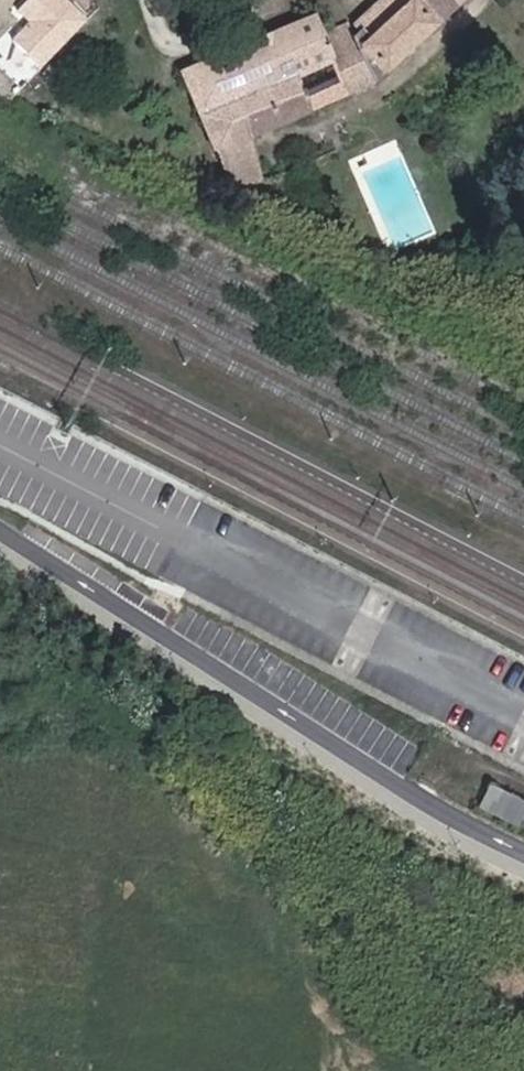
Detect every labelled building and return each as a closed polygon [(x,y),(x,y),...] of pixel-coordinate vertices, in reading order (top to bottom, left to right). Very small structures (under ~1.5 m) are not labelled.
[(43,51),(88,5),(83,0),(26,0),(35,8),(17,26),(43,51)] [(370,11),(375,20),(368,24),(363,21),(357,8),(334,17),(329,7),(201,65),(255,186),(261,181),(260,172),(279,173),(280,173),(262,130),(393,75),(463,0),(380,0),(370,11)] [(504,780),(494,803),(523,818),(523,791),(504,780)]
